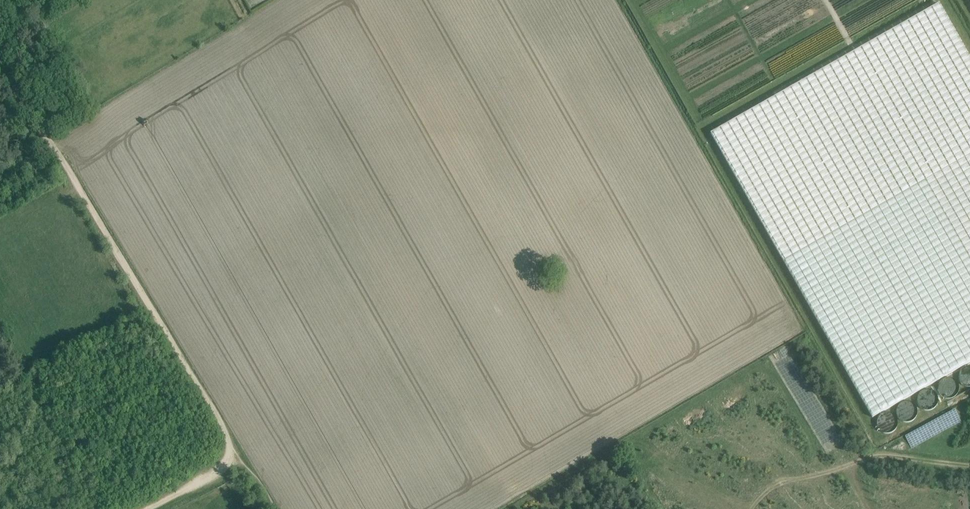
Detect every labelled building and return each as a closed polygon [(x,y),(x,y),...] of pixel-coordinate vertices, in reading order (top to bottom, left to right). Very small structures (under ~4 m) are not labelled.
[(711,134),(784,262),(872,418),(969,362),(969,59),(939,4),(886,34),(858,50),(852,53),(843,59),(711,134)] [(956,409),(905,435),(911,447),(962,421),(956,409)]
